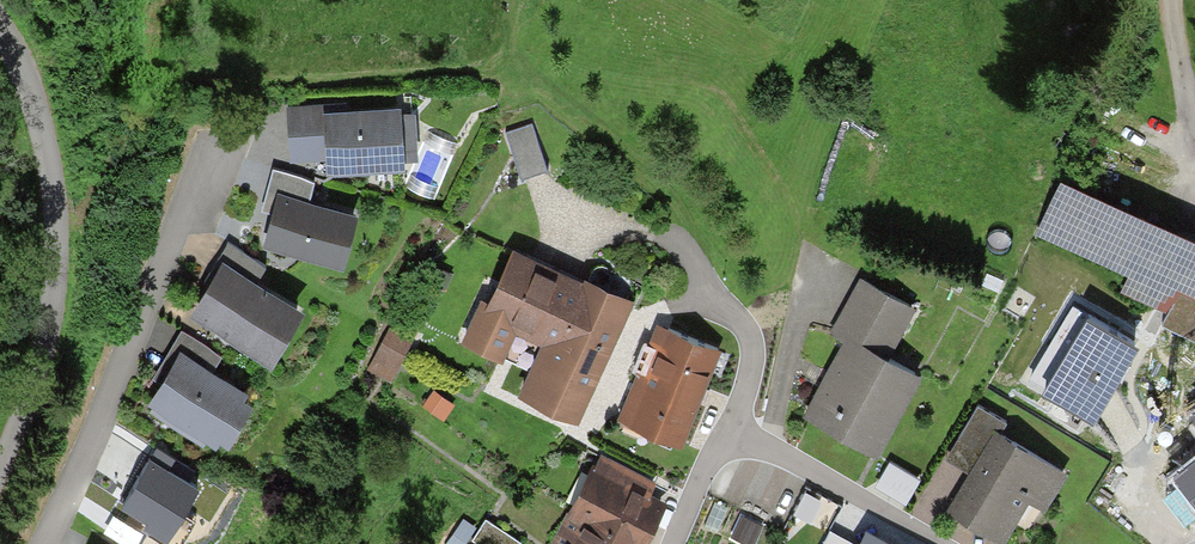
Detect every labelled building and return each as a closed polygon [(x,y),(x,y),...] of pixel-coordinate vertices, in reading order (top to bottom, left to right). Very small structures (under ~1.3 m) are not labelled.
[(321,176),(394,171),(389,112),(346,115),(345,101),(273,106),(278,167),(320,164),(321,176)] [(535,123),(509,131),(525,179),(551,170),(535,123)] [(308,184),(265,173),(255,213),(265,215),(257,248),(337,268),(350,214),(303,203),(308,184)] [(1057,179),(1029,235),(1122,275),(1114,290),(1165,313),(1155,330),(1194,347),(1194,246),(1057,179)] [(172,320),(263,368),(293,313),(247,288),(262,262),(217,237),(172,320)] [(512,396),(572,424),(629,300),(507,245),(474,316),(536,344),(512,396)] [(883,363),(914,307),(854,274),(820,336),(838,346),(798,419),(871,459),(915,380),(883,363)] [(1139,341),(1074,303),(1030,377),(1095,415),(1139,341)] [(385,386),(415,325),(391,313),(361,375),(385,386)] [(678,448),(715,351),(651,326),(614,424),(678,448)] [(137,411),(216,453),(246,399),(204,377),(216,354),(178,334),(137,411)] [(970,410),(937,461),(964,478),(993,433),(997,427),(970,410)] [(994,543),(1000,543),(1024,504),(1039,514),(1063,475),(993,433),(964,478),(943,513),(994,543)] [(634,543),(637,543),(654,511),(636,502),(649,478),(593,449),(563,506),(584,517),(634,543)] [(156,457),(122,508),(170,540),(204,489),(156,457)] [(909,505),(923,481),(891,462),(876,487),(909,505)] [(1194,530),(1194,465),(1184,474),(1187,477),(1166,494),(1194,530)] [(835,511),(821,539),(832,543),(864,543),(871,529),(835,511)] [(584,517),(570,543),(634,543),(584,517)] [(480,522),(467,543),(469,543),(514,543),(480,522)]
